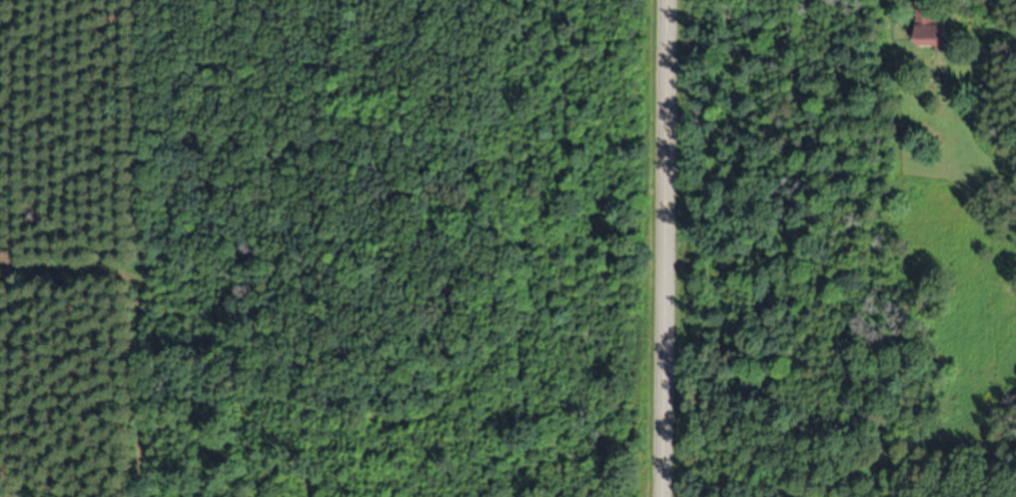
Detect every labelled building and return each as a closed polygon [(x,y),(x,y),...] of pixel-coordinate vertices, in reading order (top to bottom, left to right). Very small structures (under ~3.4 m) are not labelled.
[(917,46),(946,46),(946,23),(935,23),(935,8),(917,8),(917,46)]
